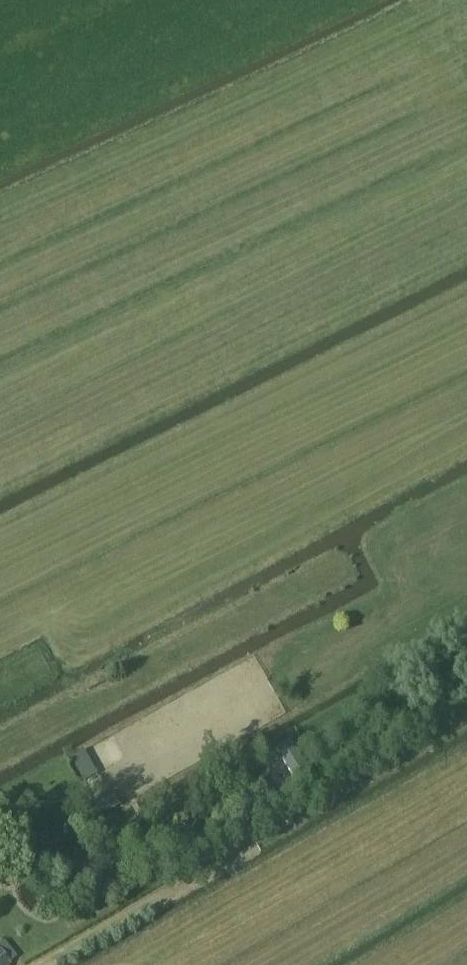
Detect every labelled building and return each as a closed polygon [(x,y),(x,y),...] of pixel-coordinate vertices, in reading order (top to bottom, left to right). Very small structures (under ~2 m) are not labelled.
[(298,746),(288,752),(303,775),(313,768),(298,746)] [(81,751),(67,760),(85,786),(99,777),(81,751)] [(10,964),(0,952),(0,964),(11,964),(10,964)]
